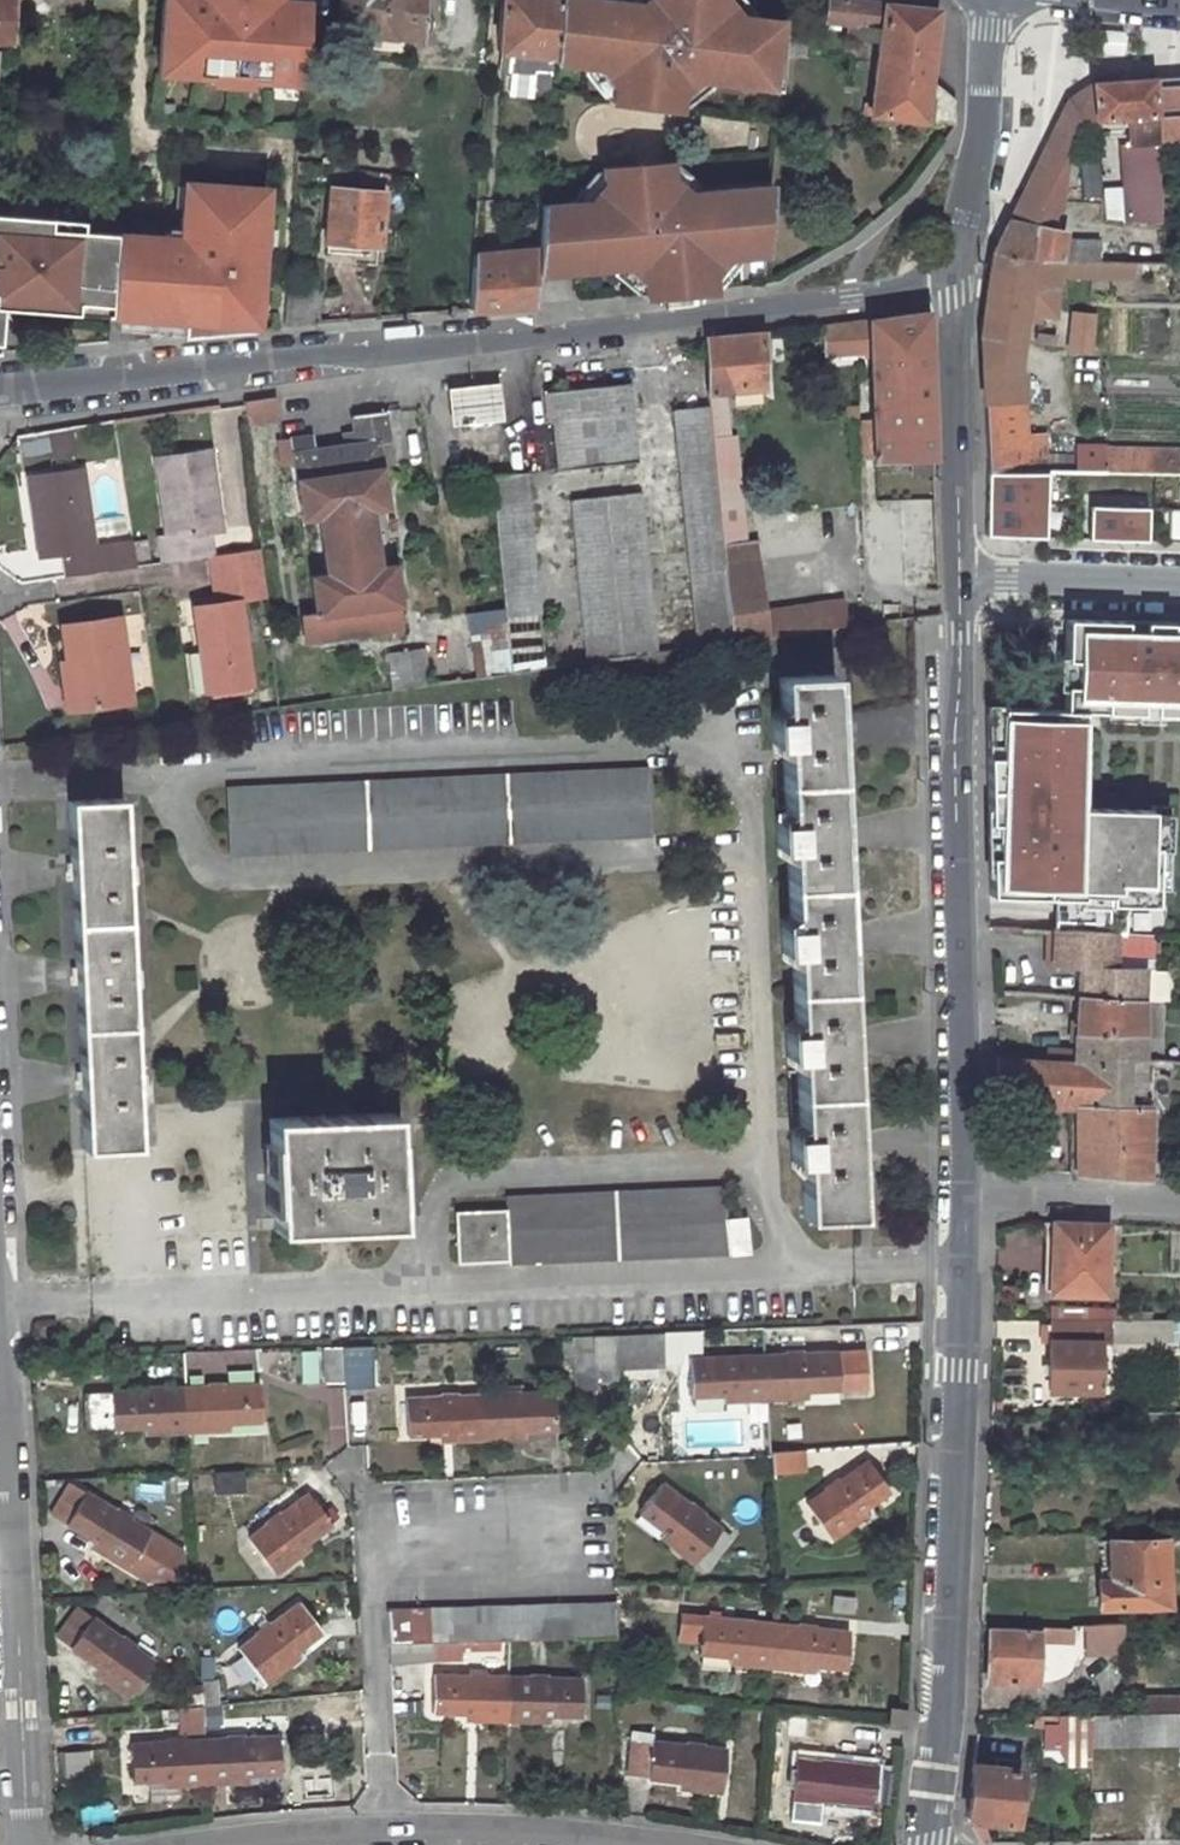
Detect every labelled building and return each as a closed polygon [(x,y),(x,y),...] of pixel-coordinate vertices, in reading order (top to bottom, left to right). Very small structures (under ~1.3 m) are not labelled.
[(14,23),(17,0),(0,0),(0,22),(14,23)] [(158,75),(175,76),(176,67),(194,68),(193,78),(212,79),(212,75),(230,76),(248,78),(248,81),(266,83),(267,73),(285,74),(285,83),(302,85),(307,2),(283,0),(163,0),(158,75)] [(342,33),(423,41),(427,0),(340,0),(339,10),(344,11),(342,33)] [(548,95),(550,62),(551,49),(555,0),(499,0),(496,52),(499,52),(498,73),(532,75),(532,94),(548,95)] [(551,49),(565,51),(564,63),(584,66),(596,68),(610,86),(608,99),(674,107),(675,95),(694,80),(705,82),(742,86),(757,75),(779,79),(780,55),(782,37),(783,23),(745,17),(733,16),(722,0),(623,0),(623,2),(618,1),(608,0),(555,0),(551,49)] [(733,16),(745,17),(746,13),(737,0),(722,0),(733,16)] [(848,0),(827,0),(823,23),(879,28),(877,49),(931,53),(936,11),(848,0)] [(782,37),(780,55),(802,56),(803,38),(782,37)] [(565,51),(551,49),(550,62),(564,63),(565,51)] [(877,50),(876,52),(871,107),(864,106),(863,114),(953,129),(953,99),(927,81),(930,53),(877,50)] [(583,72),(603,98),(608,99),(610,86),(596,68),(584,66),(583,72)] [(176,67),(175,76),(193,78),(194,68),(176,67)] [(267,73),(266,83),(285,83),(285,74),(267,73)] [(212,79),(211,86),(230,87),(230,76),(212,75),(212,79)] [(778,91),(779,79),(757,75),(742,86),(778,91)] [(230,76),(230,87),(247,88),(248,81),(248,78),(230,76)] [(1149,79),(1155,145),(1179,143),(1179,76),(1149,79)] [(1037,208),(1060,211),(1067,155),(1083,122),(1125,118),(1129,144),(1154,142),(1149,79),(1130,81),(1093,84),(1065,101),(1017,205),(1037,208)] [(679,108),(705,87),(705,82),(694,80),(675,95),(674,107),(679,108)] [(557,136),(545,135),(544,155),(556,156),(557,136)] [(699,193),(698,188),(672,166),(668,167),(669,180),(687,194),(699,193)] [(765,256),(770,193),(762,194),(761,188),(699,193),(687,194),(669,180),(668,167),(602,171),(603,184),(588,202),(576,203),(541,206),(537,262),(580,259),(581,271),(620,269),(620,279),(640,296),(711,290),(711,278),(724,259),(736,258),(740,258),(739,245),(751,244),(752,257),(765,256)] [(603,184),(602,171),(596,172),(576,198),(576,203),(588,202),(603,184)] [(179,241),(117,235),(112,306),(111,316),(182,321),(181,337),(255,330),(256,303),(259,264),(263,210),(264,190),(193,185),(191,212),(180,211),(179,241)] [(182,185),(180,211),(191,212),(193,185),(182,185)] [(327,247),(377,248),(379,248),(381,194),(327,192),(325,247),(327,247)] [(1034,228),(1037,208),(1017,205),(1008,225),(1034,228)] [(263,210),(259,264),(265,264),(269,210),(263,210)] [(1,308),(77,313),(77,303),(112,306),(117,235),(117,234),(82,231),(66,230),(66,220),(0,215),(0,327),(1,308)] [(66,230),(82,231),(83,221),(66,220),(66,230)] [(1132,221),(1132,241),(1164,242),(1163,222),(1132,221)] [(1078,260),(1120,261),(1134,261),(1167,262),(1165,246),(1125,247),(1125,240),(1063,240),(1064,233),(1034,228),(1008,225),(992,258),(1078,260)] [(355,267),(376,268),(377,248),(327,247),(327,258),(356,258),(355,267)] [(711,278),(711,290),(716,290),(736,264),(736,258),(724,259),(711,278)] [(1060,268),(1075,269),(1077,269),(1078,260),(992,258),(981,337),(1022,342),(1025,311),(1052,313),(1056,288),(1058,288),(1060,268)] [(580,259),(537,262),(536,275),(581,271),(580,259)] [(1120,261),(1078,260),(1077,269),(1075,269),(1075,275),(1120,275),(1120,261)] [(1120,261),(1120,275),(1134,275),(1134,261),(1120,261)] [(537,262),(474,266),(471,311),(534,306),(536,275),(537,262)] [(259,264),(256,303),(262,304),(265,264),(259,264)] [(77,303),(77,313),(111,316),(112,306),(77,303)] [(927,312),(886,317),(821,326),(823,342),(869,337),(870,372),(908,368),(909,395),(871,397),(873,409),(867,410),(868,422),(873,421),(875,449),(862,448),(862,462),(934,457),(927,312)] [(1086,350),(1087,339),(1089,330),(1075,328),(1072,348),(1086,350)] [(766,389),(761,333),(708,338),(712,393),(710,394),(710,401),(719,402),(718,394),(766,389)] [(1036,334),(1035,342),(1052,344),(1053,337),(1036,334)] [(1019,370),(1022,342),(981,337),(983,367),(1019,370)] [(983,367),(985,403),(1023,400),(1022,370),(1019,370),(983,367)] [(870,372),(871,397),(909,395),(908,368),(870,372)] [(553,419),(558,471),(638,463),(630,385),(546,392),(548,419),(553,419)] [(245,402),(248,424),(279,420),(276,398),(245,402)] [(1023,400),(985,403),(989,471),(1027,472),(1045,472),(1044,439),(1025,440),(1023,400)] [(711,411),(711,409),(675,412),(699,650),(734,645),(726,566),(714,443),(711,411)] [(727,411),(711,411),(714,443),(729,442),(727,411)] [(345,450),(318,454),(316,440),(279,445),(282,469),(295,467),(303,521),(318,519),(325,574),(310,577),(315,614),(302,616),(306,642),(320,641),(320,643),(396,634),(397,640),(406,639),(395,565),(380,568),(372,511),(386,509),(377,446),(389,445),(385,420),(371,422),(353,424),(355,436),(343,437),(345,450)] [(875,449),(873,421),(868,422),(861,422),(862,448),(875,449)] [(1075,447),(1075,473),(1106,473),(1106,451),(1106,446),(1075,447)] [(212,450),(157,458),(169,538),(153,540),(156,563),(201,556),(198,532),(214,530),(209,493),(218,492),(212,450)] [(1106,473),(1179,474),(1179,452),(1106,451),(1106,473)] [(86,468),(40,474),(46,517),(36,518),(41,557),(68,553),(71,577),(116,570),(113,546),(97,549),(86,468)] [(40,474),(30,476),(36,518),(46,517),(40,474)] [(527,475),(492,478),(510,675),(546,670),(527,475)] [(1053,487),(995,488),(996,548),(1054,547),(1053,487)] [(209,493),(214,530),(223,529),(218,492),(209,493)] [(570,502),(586,665),(657,655),(641,495),(570,502)] [(1161,513),(1099,513),(1098,551),(1160,551),(1161,513)] [(136,566),(133,544),(133,543),(113,546),(116,570),(136,566)] [(211,555),(220,600),(251,596),(267,594),(259,547),(211,555)] [(42,575),(64,573),(63,555),(40,558),(42,575)] [(770,639),(767,615),(760,563),(726,566),(734,645),(771,640),(770,639)] [(196,602),(204,658),(213,656),(218,689),(261,682),(251,596),(220,600),(196,602)] [(767,615),(770,639),(842,628),(839,604),(767,615)] [(132,698),(121,613),(63,621),(64,631),(59,632),(70,707),(132,698)] [(1093,644),(1094,722),(1179,721),(1179,644),(1093,644)] [(430,686),(425,648),(391,653),(397,690),(430,686)] [(213,656),(204,658),(208,690),(218,689),(213,656)] [(858,1212),(832,671),(779,674),(803,1214),(858,1212)] [(1020,741),(1014,909),(1172,920),(1177,833),(1097,823),(1103,742),(1020,741)] [(649,835),(647,765),(228,783),(231,854),(649,835)] [(122,797),(66,800),(81,1147),(139,1145),(122,797)] [(1046,932),(1045,951),(1053,952),(1053,965),(1079,967),(1077,997),(1145,1000),(1146,968),(1117,967),(1118,944),(1124,945),(1124,935),(1117,935),(1054,932),(1046,932)] [(1107,1062),(1109,1054),(1144,1055),(1145,1000),(1077,997),(1074,1061),(1107,1062)] [(1107,1062),(1074,1061),(997,1058),(998,1106),(1006,1107),(1005,1101),(1075,1103),(1075,1173),(1149,1177),(1150,1056),(1144,1055),(1109,1054),(1107,1062)] [(394,1112),(269,1117),(273,1229),(398,1223),(394,1112)] [(754,1251),(753,1213),(734,1214),(733,1185),(506,1194),(506,1207),(455,1209),(457,1260),(508,1258),(508,1262),(754,1251)] [(1036,1222),(1036,1235),(1044,1235),(1044,1242),(1053,1242),(1051,1292),(1106,1293),(1106,1224),(1036,1222)] [(1115,1349),(1175,1349),(1175,1318),(1115,1318),(1115,1349)] [(1111,1340),(1111,1321),(1051,1321),(1051,1324),(1048,1324),(1049,1340),(1051,1341),(1051,1389),(1099,1389),(1101,1340),(1111,1340)] [(616,1334),(617,1368),(663,1366),(661,1333),(616,1334)] [(595,1335),(596,1362),(596,1369),(617,1368),(616,1334),(595,1335)] [(595,1335),(577,1336),(578,1363),(596,1362),(595,1335)] [(342,1345),(344,1383),(344,1386),(371,1384),(369,1344),(342,1345)] [(342,1345),(323,1347),(325,1384),(344,1383),(342,1345)] [(196,1377),(255,1372),(254,1349),(195,1354),(196,1377)] [(302,1382),(319,1382),(319,1349),(301,1350),(302,1382)] [(867,1351),(764,1355),(766,1399),(793,1397),(793,1391),(868,1388),(867,1351)] [(766,1399),(764,1355),(691,1358),(692,1394),(739,1393),(738,1400),(766,1399)] [(617,1368),(596,1369),(597,1379),(618,1378),(617,1368)] [(260,1382),(185,1386),(187,1429),(214,1427),(214,1421),(262,1419),(260,1382)] [(185,1386),(93,1391),(94,1429),(160,1425),(161,1431),(187,1429),(185,1386)] [(557,1428),(555,1392),(480,1396),(482,1438),(510,1436),(509,1430),(557,1428)] [(482,1438),(480,1396),(407,1399),(409,1434),(455,1433),(456,1439),(482,1438)] [(366,1429),(367,1402),(347,1401),(345,1429),(366,1429)] [(510,1445),(558,1442),(557,1428),(509,1430),(510,1436),(510,1445)] [(768,1453),(769,1470),(805,1469),(805,1451),(768,1453)] [(869,1463),(809,1505),(832,1538),(854,1523),(851,1519),(888,1493),(869,1463)] [(229,1468),(231,1497),(248,1496),(247,1467),(229,1468)] [(720,1526),(663,1481),(640,1511),(677,1537),(673,1543),(696,1559),(720,1526)] [(70,1490),(54,1517),(109,1550),(106,1556),(150,1578),(182,1577),(187,1572),(185,1553),(78,1488),(70,1490)] [(306,1493),(250,1540),(276,1572),(298,1554),(293,1549),(328,1519),(306,1493)] [(1103,1553),(1103,1566),(1100,1567),(1100,1583),(1099,1583),(1100,1608),(1167,1606),(1165,1542),(1100,1543),(1100,1553),(1103,1553)] [(285,1660),(322,1631),(300,1603),(243,1649),(266,1680),(289,1665),(285,1660)] [(596,1637),(595,1610),(594,1605),(575,1606),(576,1638),(596,1637)] [(534,1607),(535,1639),(555,1638),(554,1606),(534,1607)] [(554,1606),(555,1638),(576,1638),(575,1606),(554,1606)] [(510,1639),(514,1639),(512,1607),(491,1608),(493,1639),(510,1639)] [(512,1607),(514,1639),(535,1639),(534,1607),(512,1607)] [(473,1640),(471,1608),(450,1609),(452,1642),(473,1640)] [(491,1608),(471,1608),(473,1640),(493,1639),(491,1608)] [(431,1642),(429,1609),(408,1610),(410,1643),(431,1642)] [(450,1609),(429,1609),(431,1642),(452,1642),(450,1609)] [(408,1610),(387,1610),(389,1644),(410,1643),(408,1610)] [(615,1638),(615,1610),(595,1610),(596,1637),(615,1638)] [(126,1696),(150,1662),(80,1613),(72,1614),(56,1639),(108,1677),(105,1682),(126,1696)] [(771,1667),(775,1624),(701,1618),(682,1617),(679,1641),(698,1642),(697,1654),(745,1659),(745,1665),(771,1667)] [(845,1667),(849,1631),(775,1624),(771,1667),(798,1669),(799,1663),(845,1667)] [(1110,1638),(1110,1624),(1071,1625),(1071,1639),(1094,1639),(1110,1638)] [(1071,1639),(1071,1625),(1051,1626),(1051,1640),(1071,1639)] [(1036,1673),(1038,1629),(989,1627),(987,1681),(1043,1683),(1043,1673),(1036,1673)] [(1110,1650),(1110,1638),(1094,1639),(1093,1650),(1110,1650)] [(407,1645),(407,1660),(443,1659),(443,1644),(407,1645)] [(436,1673),(435,1710),(480,1710),(480,1718),(508,1718),(509,1676),(436,1673)] [(538,1712),(584,1713),(584,1678),(509,1676),(508,1718),(538,1719),(538,1712)] [(202,1678),(204,1705),(215,1704),(214,1678),(202,1678)] [(1089,1694),(1090,1713),(1122,1713),(1121,1693),(1089,1694)] [(889,1708),(889,1719),(888,1727),(905,1729),(908,1710),(889,1708)] [(1090,1746),(1179,1744),(1179,1711),(1122,1713),(1090,1713),(1090,1746)] [(1090,1746),(1090,1713),(1058,1714),(1058,1747),(1090,1746)] [(236,1774),(283,1772),(280,1735),(206,1740),(208,1782),(236,1781),(236,1774)] [(638,1738),(634,1774),(699,1781),(698,1789),(724,1791),(730,1749),(638,1738)] [(182,1783),(208,1782),(206,1740),(132,1744),(135,1780),(182,1778),(182,1783)] [(801,1757),(797,1800),(824,1803),(825,1796),(876,1802),(889,1804),(893,1772),(875,1770),(876,1766),(801,1757)] [(1017,1822),(1023,1766),(974,1762),(968,1818),(1017,1822)] [(823,1810),(874,1816),(876,1802),(825,1796),(824,1803),(823,1810)] [(1043,1801),(1044,1822),(1059,1822),(1059,1802),(1043,1801)]
